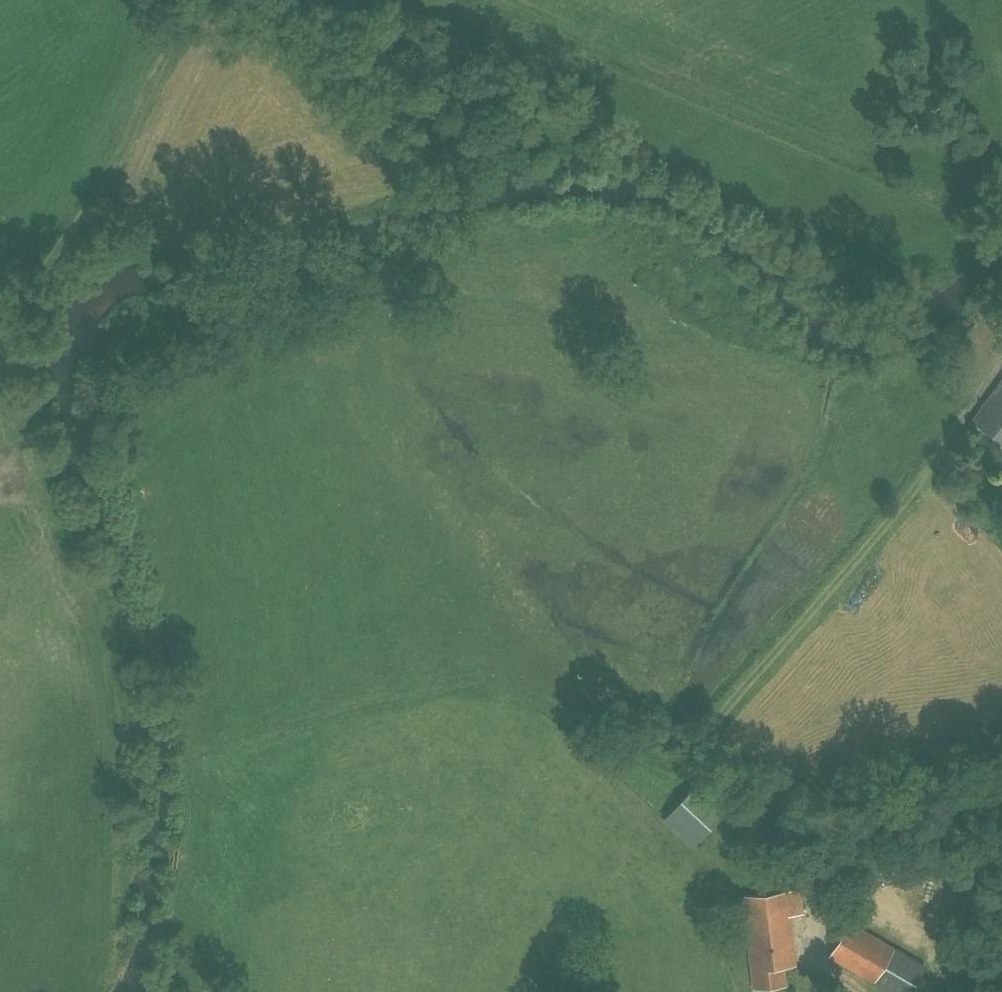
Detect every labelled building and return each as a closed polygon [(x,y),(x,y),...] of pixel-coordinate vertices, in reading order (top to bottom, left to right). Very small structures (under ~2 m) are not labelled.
[(972,420),(1001,442),(1001,380),(972,420)] [(696,789),(669,820),(701,848),(728,817),(696,789)] [(800,889),(743,896),(754,988),(785,984),(783,965),(796,964),(790,914),(803,913),(800,889)] [(829,957),(891,991),(910,991),(925,966),(849,922),(829,957)]
